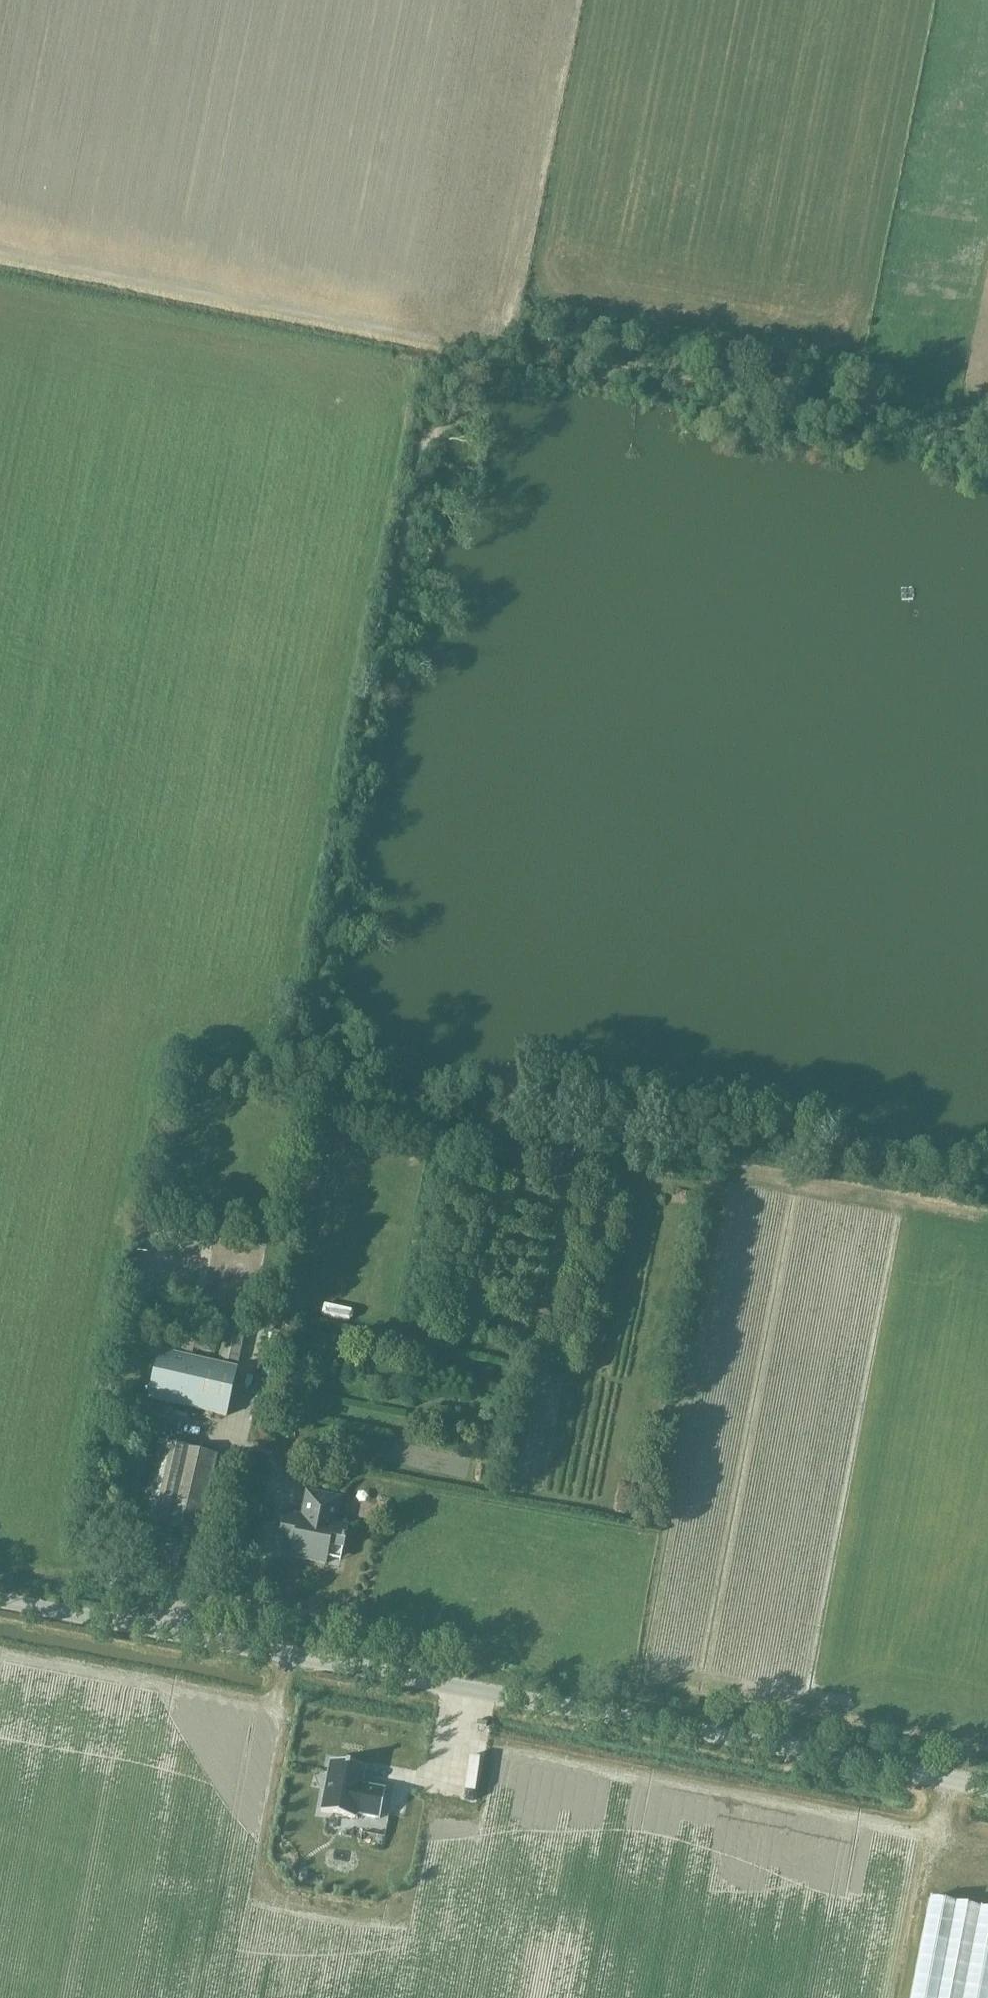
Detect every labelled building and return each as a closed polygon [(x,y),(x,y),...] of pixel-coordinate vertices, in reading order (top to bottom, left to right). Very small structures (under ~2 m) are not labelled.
[(312,1220),(301,1218),(298,1232),(308,1235),(312,1220)] [(351,1310),(323,1304),(320,1315),(348,1321),(351,1310)] [(178,1324),(170,1354),(155,1351),(145,1399),(224,1416),(234,1368),(190,1359),(193,1349),(215,1354),(220,1332),(197,1326),(197,1328),(178,1324)] [(245,1330),(227,1326),(220,1359),(237,1363),(245,1330)] [(382,1347),(371,1345),(368,1356),(379,1359),(382,1347)] [(157,1442),(140,1521),(198,1534),(215,1455),(157,1442)] [(266,1460),(254,1458),(251,1474),(263,1476),(266,1460)] [(146,1482),(133,1479),(127,1504),(140,1507),(146,1482)] [(304,1491),(300,1515),(283,1512),(282,1520),(278,1539),(292,1542),(289,1557),(324,1563),(327,1546),(341,1549),(346,1525),(334,1522),(339,1498),(304,1491)] [(310,1758),(300,1808),(334,1815),(335,1811),(359,1815),(364,1787),(341,1782),(344,1764),(310,1758)] [(909,1997),(987,1997),(987,1910),(928,1899),(909,1997)]
